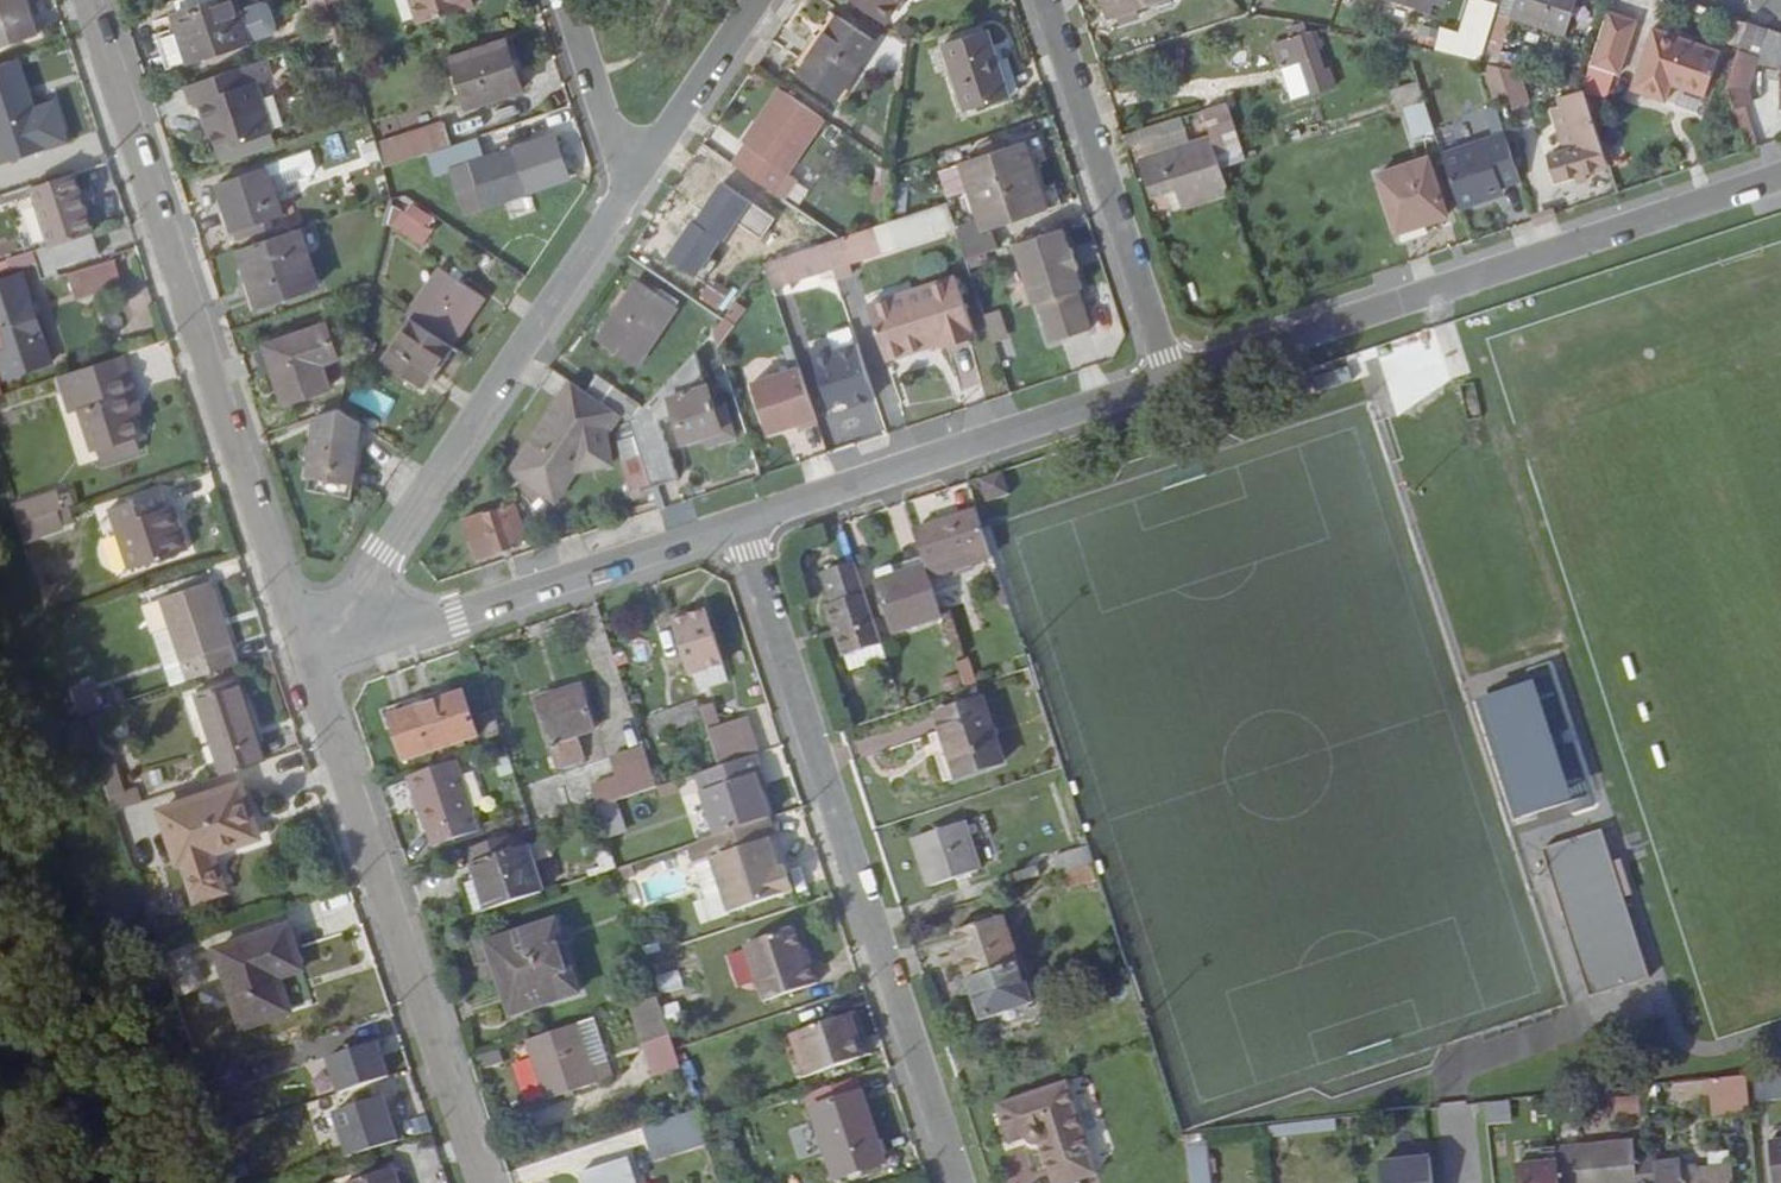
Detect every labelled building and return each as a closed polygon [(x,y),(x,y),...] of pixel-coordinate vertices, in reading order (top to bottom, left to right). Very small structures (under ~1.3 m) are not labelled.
[(58,30),(49,0),(0,0),(0,9),(11,45),(58,30)] [(294,20),(295,15),(290,0),(260,0),(258,0),(205,0),(195,3),(210,50),(290,25),(294,20)] [(495,2),(494,0),(431,0),(438,21),(495,2)] [(899,18),(911,0),(873,0),(899,18)] [(1165,0),(1119,0),(1123,13),(1165,0)] [(1425,6),(1424,7),(1435,10),(1439,0),(1409,0),(1425,6)] [(1489,59),(1506,11),(1508,5),(1496,0),(1481,0),(1469,34),(1451,28),(1443,48),(1489,59)] [(1520,15),(1525,0),(1510,0),(1508,5),(1506,11),(1520,15)] [(1588,0),(1525,0),(1520,15),(1575,35),(1588,0)] [(846,97),(888,37),(850,10),(809,71),(846,97)] [(1599,66),(1628,75),(1646,22),(1618,12),(1599,66)] [(1759,23),(1736,85),(1739,91),(1741,99),(1742,102),(1757,97),(1754,83),(1764,58),(1780,64),(1780,31),(1759,23)] [(980,106),(1022,91),(1001,25),(957,40),(980,106)] [(1283,45),(1296,83),(1310,78),(1306,65),(1314,61),(1325,95),(1348,87),(1342,69),(1335,71),(1322,31),(1315,33),(1313,25),(1296,31),(1299,39),(1283,45)] [(1682,85),(1714,95),(1730,50),(1661,27),(1639,87),(1676,101),(1682,85)] [(485,104),(537,87),(522,39),(469,56),(485,104)] [(36,54),(53,105),(57,103),(41,53),(36,54)] [(23,157),(90,134),(77,96),(57,103),(53,105),(36,54),(0,66),(0,92),(1,92),(3,97),(23,157)] [(274,76),(266,79),(260,60),(205,79),(210,96),(219,95),(235,143),(290,125),(274,76)] [(1520,104),(1538,99),(1528,68),(1495,60),(1506,95),(1516,91),(1520,104)] [(1310,78),(1317,98),(1325,95),(1314,61),(1306,65),(1310,78)] [(813,173),(802,165),(839,115),(796,85),(758,138),(762,141),(750,158),(799,192),(813,173)] [(1415,107),(1418,105),(1438,100),(1433,85),(1411,92),(1415,107)] [(1573,103),(1585,144),(1572,149),(1558,154),(1567,178),(1610,164),(1619,162),(1595,86),(1589,88),(1565,95),(1567,105),(1573,103)] [(1214,104),(1223,133),(1236,168),(1260,160),(1238,96),(1214,104)] [(1757,97),(1742,102),(1755,150),(1780,141),(1780,124),(1774,102),(1757,97)] [(1428,133),(1447,127),(1438,100),(1418,105),(1428,133)] [(1585,144),(1573,103),(1567,105),(1558,107),(1572,149),(1585,144)] [(573,124),(568,108),(538,119),(543,134),(573,124)] [(1504,131),(1516,126),(1511,108),(1499,113),(1504,131)] [(1192,112),(1145,127),(1154,155),(1201,140),(1192,112)] [(393,139),(402,165),(467,142),(459,118),(393,139)] [(1514,182),(1532,176),(1517,130),(1454,150),(1471,203),(1515,188),(1514,182)] [(484,208),(585,175),(571,132),(471,167),(484,208)] [(1219,195),(1242,187),(1236,168),(1223,133),(1201,140),(1219,195)] [(1057,158),(1050,135),(1035,140),(1042,163),(1057,158)] [(994,227),(1056,207),(1071,202),(1065,181),(1050,185),(1042,163),(1035,140),(972,159),(994,227)] [(1154,155),(1165,188),(1176,185),(1188,181),(1196,202),(1219,195),(1201,140),(1154,155)] [(331,145),(286,160),(287,162),(293,182),(333,170),(337,162),(331,145)] [(1438,221),(1461,214),(1442,156),(1393,174),(1415,239),(1442,230),(1438,221)] [(290,214),(302,210),(293,182),(287,162),(238,177),(254,227),(290,214)] [(115,226),(95,165),(55,179),(75,240),(115,226)] [(753,197),(762,185),(734,167),(689,231),(713,248),(750,195),(753,197)] [(1176,185),(1182,207),(1196,202),(1188,181),(1176,185)] [(431,196),(424,208),(448,224),(456,213),(431,196)] [(442,243),(453,227),(448,224),(424,208),(410,200),(405,219),(442,243)] [(900,218),(909,247),(969,227),(960,200),(900,218)] [(292,220),(290,214),(254,227),(256,233),(292,220)] [(869,271),(866,261),(909,247),(900,218),(858,232),(840,239),(848,267),(852,277),(869,271)] [(1026,240),(1045,300),(1049,298),(1061,336),(1102,323),(1090,285),(1093,284),(1086,262),(1088,261),(1082,244),(1080,244),(1074,224),(1026,240)] [(115,226),(75,240),(65,243),(71,260),(80,257),(82,262),(123,248),(115,226)] [(278,304),(337,283),(318,226),(259,247),(278,304)] [(973,239),(978,255),(1011,245),(1005,229),(973,239)] [(779,258),(788,286),(848,267),(840,239),(779,258)] [(88,268),(94,283),(141,267),(134,249),(130,250),(129,254),(88,268)] [(426,308),(430,310),(471,336),(501,291),(458,261),(426,308)] [(47,336),(35,297),(56,292),(47,266),(2,281),(10,306),(17,303),(28,340),(22,342),(30,368),(75,354),(67,331),(47,336)] [(988,337),(968,274),(922,289),(941,346),(950,343),(952,348),(988,337)] [(615,335),(651,360),(692,303),(654,277),(615,335)] [(717,309),(730,291),(711,277),(697,295),(717,309)] [(879,302),(897,359),(941,346),(922,289),(879,302)] [(47,336),(67,331),(56,292),(35,297),(47,336)] [(441,379),(471,336),(430,310),(401,352),(441,379)] [(341,359),(357,354),(346,318),(285,339),(287,343),(281,349),(284,360),(294,363),(304,397),(348,382),(341,359)] [(844,337),(824,343),(843,402),(861,396),(863,401),(889,393),(872,339),(847,347),(844,337)] [(700,443),(738,430),(712,347),(645,415),(666,480),(666,481),(692,473),(676,420),(691,416),(700,443)] [(115,448),(160,433),(153,414),(146,392),(156,388),(144,349),(78,370),(90,406),(101,403),(115,448)] [(831,418),(813,363),(765,379),(781,428),(811,418),(813,424),(831,418)] [(1317,389),(1351,382),(1348,368),(1314,375),(1317,389)] [(643,450),(634,422),(640,412),(589,377),(541,448),(602,488),(626,453),(630,452),(631,454),(643,450)] [(647,412),(656,399),(630,380),(622,394),(647,412)] [(153,414),(163,412),(156,388),(146,392),(153,414)] [(328,469),(370,474),(379,416),(359,402),(335,410),(328,469)] [(119,461),(163,445),(160,433),(115,448),(119,461)] [(1000,501),(1025,493),(1018,468),(993,477),(1000,501)] [(81,483),(34,497),(40,515),(81,502),(86,500),(81,483)] [(130,502),(150,564),(210,546),(197,510),(187,513),(179,487),(130,502)] [(490,550),(525,540),(522,530),(540,525),(532,498),(479,514),(490,550)] [(86,500),(81,502),(86,520),(98,516),(92,499),(86,500)] [(81,502),(40,515),(46,533),(86,520),(81,502)] [(942,566),(955,561),(979,553),(1004,545),(992,510),(929,530),(938,554),(942,566)] [(958,572),(982,564),(979,553),(955,561),(958,572)] [(906,632),(957,617),(942,566),(938,554),(887,570),(906,632)] [(840,603),(857,657),(898,644),(870,560),(836,571),(847,601),(840,603)] [(229,576),(183,591),(192,621),(209,675),(256,659),(229,576)] [(738,661),(722,607),(687,619),(706,671),(711,670),(738,661)] [(209,675),(192,621),(175,626),(192,681),(209,675)] [(898,644),(857,657),(862,671),(902,658),(898,644)] [(738,661),(711,670),(716,687),(744,678),(738,661)] [(256,674),(213,687),(240,769),(283,755),(256,674)] [(1580,797),(1549,676),(1492,691),(1529,811),(1580,797)] [(111,677),(95,683),(102,706),(119,700),(111,677)] [(594,728),(610,723),(598,681),(553,696),(574,762),(602,753),(594,728)] [(420,757),(493,733),(480,691),(406,714),(420,757)] [(1515,815),(1529,811),(1492,691),(1482,693),(1515,815)] [(735,763),(769,753),(776,750),(764,711),(735,720),(727,698),(715,702),(720,718),(722,724),(735,763)] [(958,780),(1017,761),(997,698),(949,713),(955,731),(944,735),(958,780)] [(669,735),(720,718),(715,702),(714,699),(663,715),(669,735)] [(640,795),(674,784),(660,744),(627,756),(633,775),(640,795)] [(769,753),(735,763),(713,770),(733,832),(784,814),(769,771),(776,769),(769,753)] [(475,756),(426,772),(443,825),(444,825),(450,842),(496,827),(490,810),(492,810),(475,756)] [(135,759),(121,764),(130,791),(144,787),(135,759)] [(615,804),(640,795),(633,775),(608,783),(615,804)] [(231,847),(279,832),(262,777),(183,802),(200,857),(207,855),(218,893),(243,884),(231,847)] [(637,823),(630,802),(614,808),(619,829),(637,823)] [(790,833),(784,814),(733,832),(701,842),(708,862),(725,856),(736,890),(742,907),(807,886),(799,861),(792,864),(783,835),(790,833)] [(945,884),(992,870),(976,819),(929,834),(945,884)] [(502,907),(558,890),(538,829),(482,847),(492,877),(502,907)] [(799,861),(790,833),(783,835),(792,864),(799,861)] [(1600,1002),(1660,983),(1614,835),(1554,854),(1600,1002)] [(1076,872),(1106,861),(1101,847),(1067,858),(1072,872),(1076,872)] [(736,890),(725,856),(708,862),(719,896),(736,890)] [(1112,879),(1106,861),(1076,872),(1080,888),(1112,879)] [(502,907),(492,877),(481,880),(491,911),(502,907)] [(1015,916),(967,932),(986,992),(1035,977),(1015,916)] [(527,1012),(595,989),(574,920),(521,937),(518,926),(490,936),(497,960),(510,957),(527,1012)] [(297,974),(320,966),(306,922),(235,945),(260,1023),(308,1008),(297,974)] [(777,998),(831,980),(825,961),(820,963),(816,949),(808,925),(759,942),(777,998)] [(825,961),(820,948),(816,949),(820,963),(825,961)] [(678,968),(655,974),(660,993),(683,987),(678,968)] [(994,1017),(1042,1002),(1035,977),(986,992),(994,1017)] [(668,1037),(686,1031),(675,996),(657,1002),(668,1037)] [(814,1076),(874,1057),(860,1014),(800,1033),(814,1076)] [(593,1021),(607,1064),(623,1058),(610,1016),(593,1021)] [(623,1058),(607,1064),(593,1021),(543,1037),(562,1100),(630,1079),(623,1058)] [(680,1073),(699,1067),(692,1046),(686,1031),(668,1037),(680,1073)] [(344,1054),(355,1088),(405,1072),(394,1037),(344,1054)] [(221,1067),(229,1090),(265,1078),(257,1055),(221,1067)] [(1761,1103),(1779,1101),(1778,1092),(1776,1070),(1757,1072),(1761,1103)] [(1746,1133),(1759,1132),(1754,1079),(1741,1080),(1742,1096),(1746,1133)] [(1112,1170),(1082,1080),(1011,1104),(1020,1129),(1041,1123),(1038,1129),(1040,1135),(1041,1138),(1054,1141),(1067,1182),(1077,1182),(1112,1170)] [(850,1177),(898,1161),(876,1090),(827,1106),(850,1177)] [(350,1108),(364,1153),(419,1136),(413,1116),(407,1118),(399,1092),(350,1108)] [(1637,1112),(1638,1096),(1616,1095),(1615,1111),(1637,1112)] [(721,1137),(718,1127),(711,1106),(658,1123),(663,1138),(695,1128),(700,1144),(721,1137)] [(1020,1129),(1023,1139),(1040,1135),(1038,1129),(1041,1123),(1020,1129)] [(663,1138),(668,1155),(700,1144),(695,1128),(663,1138)] [(1566,1142),(1568,1161),(1570,1182),(1666,1182),(1665,1169),(1662,1146),(1640,1149),(1639,1134),(1566,1142)] [(639,1154),(598,1168),(603,1182),(648,1182),(639,1154)] [(1441,1160),(1389,1164),(1390,1182),(1442,1182),(1441,1160)] [(1568,1161),(1526,1165),(1527,1182),(1570,1182),(1568,1161)] [(1220,1162),(1202,1164),(1202,1182),(1221,1182),(1220,1162)] [(409,1163),(360,1180),(361,1182),(415,1182),(409,1163)] [(1742,1171),(1716,1173),(1701,1174),(1700,1165),(1683,1167),(1665,1169),(1666,1182),(1743,1182),(1742,1171)]
